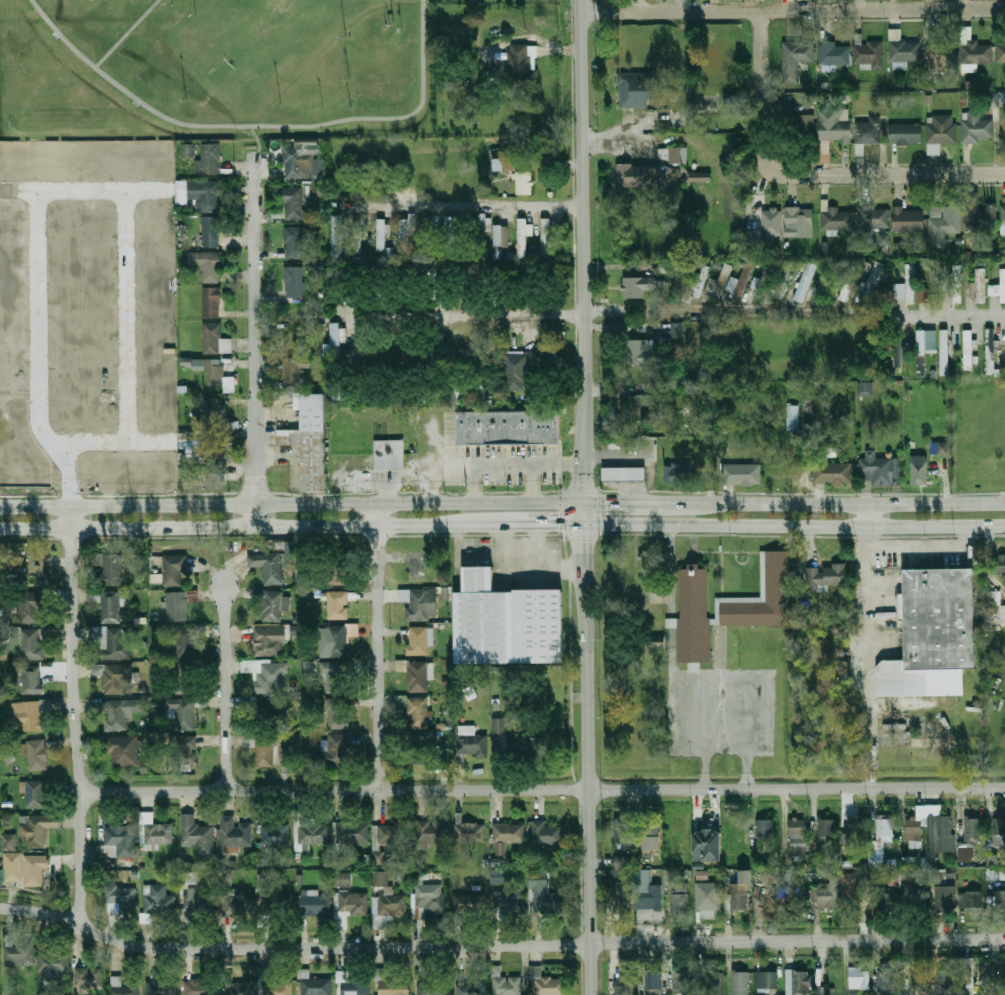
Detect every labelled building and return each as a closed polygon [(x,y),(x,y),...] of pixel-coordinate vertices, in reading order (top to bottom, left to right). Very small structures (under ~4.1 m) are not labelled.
[(960,63),(992,63),(992,43),(970,43),(970,26),(960,26),(960,63)] [(814,41),(783,41),(783,83),(800,83),(800,62),(814,62),(814,41)] [(919,41),(889,41),(889,65),(905,65),(905,61),(919,61),(919,41)] [(997,41),(997,65),(1004,65),(1004,41),(997,41)] [(854,66),(883,66),(883,42),(854,42),(854,66)] [(849,65),(849,43),(818,43),(818,65),(849,65)] [(955,43),(924,43),(924,70),(946,70),(946,63),(955,63),(955,43)] [(536,44),(509,45),(510,84),(537,83),(536,44)] [(655,100),(654,72),(618,73),(619,107),(650,107),(650,100),(655,100)] [(725,104),(725,93),(740,92),(741,104),(725,104)] [(820,142),(850,142),(850,112),(820,112),(820,142)] [(963,142),(993,142),(993,120),(981,120),(981,112),(963,112),(963,142)] [(814,115),(793,115),(793,140),(814,140),(814,115)] [(926,115),(926,143),(956,143),(956,115),(926,115)] [(880,143),(880,116),(868,116),(868,122),(855,122),(855,143),(880,143)] [(921,123),(890,123),(890,143),(921,143),(921,123)] [(219,174),(219,143),(201,143),(201,160),(194,160),(194,174),(219,174)] [(940,154),(940,143),(927,144),(927,155),(940,154)] [(192,144),(181,144),(182,156),(193,156),(192,144)] [(283,146),(284,179),(326,178),(326,159),(314,159),(314,146),(283,146)] [(671,163),(688,163),(688,148),(671,148),(671,163)] [(493,170),(513,170),(513,159),(493,159),(493,170)] [(658,187),(658,165),(619,165),(619,187),(658,187)] [(532,195),(532,172),(516,172),(516,195),(532,195)] [(692,182),(692,173),(713,173),(713,182),(692,182)] [(219,181),(188,181),(188,199),(198,199),(198,210),(219,210),(219,181)] [(325,186),(310,186),(310,195),(324,196),(325,186)] [(303,218),(303,187),(284,187),(284,218),(303,218)] [(838,211),(838,207),(828,207),(828,201),(822,201),(822,230),(852,230),(852,211),(838,211)] [(996,230),(996,205),(966,205),(966,230),(996,230)] [(888,228),(888,206),(858,206),(858,228),(888,228)] [(929,233),(960,233),(960,206),(929,206),(929,233)] [(785,226),(791,226),(791,235),(814,235),(814,215),(801,215),(801,207),(785,207),(785,226)] [(924,208),(893,208),(893,232),(924,232),(924,208)] [(763,235),(763,210),(783,210),(783,235),(763,235)] [(341,215),(331,215),(331,261),(341,261),(341,215)] [(478,221),(469,221),(469,253),(483,253),(483,229),(490,229),(490,216),(478,216),(478,221)] [(202,217),(202,247),(219,247),(219,217),(202,217)] [(399,250),(409,250),(409,218),(399,218),(399,250)] [(432,218),(422,218),(422,256),(432,256),(432,218)] [(459,234),(459,218),(444,218),(444,255),(454,255),(454,234),(459,234)] [(526,218),(518,218),(518,258),(526,258),(526,218)] [(550,218),(541,218),(541,259),(550,259),(550,218)] [(377,219),(377,250),(386,250),(386,219),(377,219)] [(361,255),(361,221),(353,221),(353,255),(361,255)] [(510,225),(493,225),(493,258),(509,258),(510,225)] [(303,258),(303,227),(284,227),(284,258),(303,258)] [(879,245),(889,244),(888,234),(879,234),(879,245)] [(219,252),(188,252),(188,267),(201,267),(201,282),(219,282),(219,252)] [(856,298),(866,302),(882,264),(872,260),(856,298)] [(719,295),(734,268),(723,262),(715,278),(711,276),(706,288),(719,295)] [(836,266),(824,262),(815,293),(828,296),(836,266)] [(774,293),(782,297),(796,267),(787,263),(774,293)] [(844,302),(860,267),(851,263),(836,298),(844,302)] [(692,296),(700,299),(710,267),(701,264),(693,288),(695,288),(692,296)] [(950,304),(962,304),(962,264),(950,264),(950,304)] [(773,267),(764,265),(754,295),(763,298),(773,267)] [(905,302),(913,302),(913,265),(905,265),(905,284),(894,284),(894,297),(905,297),(905,302)] [(303,267),(285,267),(285,296),(307,296),(307,283),(303,283),(303,267)] [(924,287),(918,288),(919,303),(930,301),(929,288),(936,287),(934,267),(922,268),(924,287)] [(985,268),(973,268),(973,287),(970,287),(970,301),(985,301),(985,268)] [(990,285),(990,295),(1000,295),(1000,302),(1004,302),(1004,268),(1000,268),(1000,285),(990,285)] [(809,289),(812,272),(801,270),(798,287),(809,289)] [(464,291),(472,285),(466,276),(458,281),(464,291)] [(622,278),(622,298),(644,298),(644,290),(657,290),(657,278),(622,278)] [(731,282),(732,295),(744,294),(743,281),(731,282)] [(203,287),(203,318),(221,318),(221,287),(203,287)] [(203,353),(232,353),(232,339),(221,339),(221,322),(203,322),(203,353)] [(340,322),(330,322),(330,359),(341,358),(340,322)] [(671,337),(682,337),(682,323),(671,323),(671,337)] [(986,329),(986,375),(994,375),(994,329),(986,329)] [(934,330),(916,330),(917,376),(926,376),(926,347),(935,347),(934,330)] [(940,330),(940,375),(948,375),(948,330),(940,330)] [(972,330),(962,330),(962,369),(972,369),(972,330)] [(625,364),(665,364),(665,345),(649,345),(649,340),(625,340),(625,364)] [(900,366),(902,341),(893,340),(890,365),(900,366)] [(524,356),(503,356),(503,390),(524,390),(524,356)] [(283,384),(300,384),(300,357),(283,357),(283,384)] [(206,385),(222,385),(222,361),(206,362),(206,385)] [(223,392),(234,392),(234,377),(223,377),(223,392)] [(873,396),(873,382),(858,382),(858,396),(873,396)] [(653,419),(651,394),(642,394),(642,383),(626,384),(629,421),(653,419)] [(460,403),(460,385),(452,385),(452,403),(460,403)] [(300,395),(325,395),(325,491),(301,491),(301,444),(277,444),(277,430),(301,430),(300,395)] [(224,425),(224,399),(205,399),(205,425),(224,425)] [(787,430),(799,430),(798,405),(786,405),(787,430)] [(457,411),(561,411),(561,443),(457,443),(457,411)] [(610,449),(610,439),(638,438),(639,448),(610,449)] [(374,440),(404,440),(405,470),(375,470),(374,440)] [(213,457),(213,442),(202,442),(202,457),(213,457)] [(875,458),(875,450),(865,450),(865,458),(860,458),(860,474),(873,475),(872,486),(892,486),(892,458),(875,458)] [(927,486),(927,456),(912,456),(912,486),(927,486)] [(851,463),(813,463),(813,484),(851,484),(851,463)] [(761,464),(721,464),(721,485),(761,485),(761,464)] [(222,490),(222,466),(205,466),(205,490),(222,490)] [(666,483),(680,483),(680,466),(666,466),(666,483)] [(603,468),(645,467),(645,480),(603,481),(603,468)] [(285,564),(299,564),(298,541),(284,541),(285,564)] [(716,616),(716,596),(760,596),(759,550),(766,550),(767,602),(720,603),(721,626),(711,626),(711,616),(716,616)] [(788,550),(790,625),(721,626),(720,603),(767,602),(766,550),(788,550)] [(263,585),(282,584),(280,552),(247,554),(248,567),(262,567),(263,585)] [(103,564),(103,585),(123,585),(123,554),(98,554),(98,564),(103,564)] [(163,555),(163,586),(186,586),(186,555),(163,555)] [(992,556),(993,574),(1004,573),(1004,556),(992,556)] [(678,661),(678,627),(677,617),(682,617),(681,569),(690,568),(690,563),(700,563),(701,568),(707,568),(708,616),(711,616),(711,626),(711,661),(678,661)] [(344,566),(328,568),(331,586),(346,584),(344,566)] [(806,585),(845,585),(845,566),(806,566),(806,585)] [(455,592),(463,592),(463,567),(494,567),(494,592),(514,592),(514,589),(563,589),(563,663),(455,663),(455,592)] [(904,569),(975,569),(976,667),(965,668),(905,668),(905,661),(904,569)] [(407,602),(407,620),(433,620),(433,589),(398,589),(398,602),(407,602)] [(262,621),(284,621),(284,590),(262,590),(262,621)] [(120,623),(120,591),(101,591),(101,623),(120,623)] [(984,591),(984,629),(1001,629),(1001,624),(1004,624),(1004,605),(1000,605),(1000,591),(984,591)] [(166,592),(166,621),(188,621),(188,592),(166,592)] [(347,592),(328,592),(328,619),(347,619),(347,592)] [(20,623),(38,623),(38,593),(20,593),(20,623)] [(677,617),(666,617),(666,627),(678,627),(677,617)] [(328,625),(328,657),(347,657),(347,635),(357,635),(357,625),(328,625)] [(121,626),(92,627),(92,659),(131,658),(130,642),(122,642),(121,626)] [(254,626),(254,656),(284,656),(284,626),(254,626)] [(408,655),(431,655),(431,627),(408,627),(408,655)] [(21,659),(43,659),(43,639),(50,639),(50,629),(21,629),(21,659)] [(194,658),(194,629),(175,629),(175,658),(194,658)] [(408,671),(408,660),(396,660),(396,671),(408,671)] [(905,661),(883,661),(876,668),(877,697),(965,696),(965,668),(905,668),(905,661)] [(410,692),(411,662),(427,662),(427,692),(410,692)] [(258,694),(258,663),(288,663),(287,686),(278,686),(278,694),(258,694)] [(329,692),(329,675),(321,675),(321,663),(346,663),(346,693),(329,692)] [(106,694),(107,664),(131,665),(131,684),(123,683),(123,694),(106,694)] [(173,691),(173,665),(194,665),(193,692),(173,691)] [(22,693),(23,666),(40,666),(40,693),(22,693)] [(400,704),(408,704),(408,728),(427,729),(428,697),(400,696),(400,704)] [(175,730),(194,730),(194,698),(166,698),(166,710),(175,710),(175,730)] [(102,730),(133,730),(133,712),(144,712),(144,699),(101,700),(102,730)] [(276,699),(257,699),(257,721),(276,721),(276,699)] [(327,728),(349,728),(349,699),(327,699),(327,728)] [(24,732),(44,731),(43,709),(53,709),(52,700),(21,702),(21,708),(13,709),(13,726),(24,726),(24,732)] [(506,718),(492,718),(492,733),(506,733),(506,718)] [(457,754),(476,754),(476,759),(487,759),(487,736),(471,736),(471,727),(457,727),(457,754)] [(413,765),(413,733),(439,733),(439,752),(431,752),(431,765),(413,765)] [(349,767),(348,734),(326,735),(326,751),(306,752),(307,768),(349,767)] [(109,736),(109,767),(139,767),(139,736),(109,736)] [(175,764),(197,764),(197,736),(175,736),(175,764)] [(255,767),(277,767),(277,736),(246,736),(246,745),(255,745),(255,767)] [(910,736),(910,749),(956,749),(956,736),(910,736)] [(501,737),(501,757),(548,756),(548,737),(501,737)] [(47,740),(28,740),(28,771),(47,771),(47,740)] [(282,763),(293,763),(293,750),(282,750),(282,763)] [(26,781),(26,808),(46,808),(46,781),(26,781)] [(328,844),(328,824),(304,824),(304,813),(297,813),(297,844),(328,844)] [(213,825),(194,825),(194,814),(181,814),(181,845),(194,845),(194,857),(213,857),(213,825)] [(20,815),(19,841),(27,841),(27,848),(46,848),(46,828),(60,828),(60,816),(20,815)] [(219,846),(252,846),(252,823),(235,823),(235,816),(219,816),(219,846)] [(921,841),(921,816),(907,816),(907,841),(921,841)] [(927,816),(927,854),(954,854),(954,816),(927,816)] [(893,842),(893,818),(876,818),(876,842),(893,842)] [(965,844),(981,844),(981,818),(965,818),(965,844)] [(644,850),(644,819),(660,819),(660,850),(644,850)] [(789,836),(805,836),(805,819),(789,819),(789,836)] [(834,837),(834,819),(817,819),(817,837),(834,837)] [(863,836),(863,819),(848,819),(848,836),(863,836)] [(993,819),(993,846),(1004,846),(1004,819),(993,819)] [(773,837),(773,820),(756,820),(756,837),(773,837)] [(416,842),(444,842),(444,821),(416,821),(416,842)] [(289,845),(289,822),(261,822),(261,845),(289,845)] [(367,842),(367,822),(336,822),(336,842),(367,842)] [(144,823),(144,845),(174,845),(174,823),(144,823)] [(372,825),(374,847),(406,845),(405,823),(372,825)] [(454,823),(454,843),(485,843),(485,823),(454,823)] [(524,823),(492,823),(492,843),(524,843),(524,823)] [(532,845),(563,845),(563,824),(532,824),(532,845)] [(135,826),(104,826),(104,845),(117,845),(117,857),(135,857),(135,826)] [(693,830),(693,861),(721,861),(721,830),(693,830)] [(3,850),(15,849),(15,835),(3,836),(3,850)] [(373,864),(384,864),(385,852),(373,851),(373,864)] [(25,886),(44,886),(44,870),(48,870),(47,853),(4,855),(4,871),(24,871),(25,886)] [(625,869),(625,856),(614,856),(614,869),(625,869)] [(492,883),(492,870),(508,870),(508,883),(492,883)] [(638,909),(638,870),(651,870),(651,884),(664,885),(663,909),(638,909)] [(672,883),(672,914),(689,914),(689,870),(664,870),(664,883),(672,883)] [(564,912),(564,893),(547,893),(547,871),(529,871),(530,912),(564,912)] [(336,886),(351,886),(351,872),(336,872),(336,886)] [(284,885),(272,885),(272,874),(260,874),(260,912),(284,912),(284,885)] [(843,904),(843,874),(861,874),(861,904),(843,904)] [(819,881),(818,909),(836,909),(837,881),(819,881)] [(716,919),(718,883),(704,883),(704,891),(700,891),(699,918),(716,919)] [(425,918),(425,912),(443,912),(444,884),(427,884),(426,893),(413,893),(412,918),(425,918)] [(106,885),(106,903),(125,903),(125,908),(136,908),(136,885),(106,885)] [(174,912),(174,895),(166,895),(166,885),(144,885),(144,912),(174,912)] [(730,911),(748,911),(748,886),(730,886),(730,911)] [(934,909),(956,909),(956,886),(934,886),(934,909)] [(183,917),(210,917),(210,888),(183,888),(183,917)] [(816,901),(816,888),(806,888),(806,901),(816,901)] [(236,897),(236,890),(223,890),(224,918),(250,918),(250,897),(236,897)] [(329,914),(329,894),(310,894),(310,891),(299,891),(299,914),(329,914)] [(523,891),(493,891),(493,911),(523,911),(523,891)] [(960,908),(982,907),(982,891),(959,892),(960,908)] [(1004,907),(1004,891),(995,891),(995,907),(1004,907)] [(335,929),(348,929),(348,915),(367,915),(367,892),(335,892),(335,929)] [(873,914),(907,914),(907,893),(873,893),(873,914)] [(406,916),(406,894),(373,894),(373,929),(389,929),(389,916),(406,916)] [(455,894),(455,914),(485,914),(485,894),(455,894)] [(5,966),(33,966),(33,943),(5,943),(5,966)] [(38,982),(59,982),(59,972),(68,972),(68,954),(38,954),(38,982)] [(960,994),(974,994),(974,957),(960,957),(960,994)] [(565,978),(541,979),(540,966),(532,966),(534,994),(566,994),(565,978)] [(869,989),(869,967),(850,967),(850,989),(869,989)] [(75,989),(102,989),(102,968),(75,968),(75,989)] [(691,968),(674,968),(674,993),(691,993),(691,968)] [(270,969),(259,969),(259,994),(293,994),(293,979),(270,979),(270,969)] [(885,992),(885,994),(894,994),(894,969),(878,969),(878,992),(885,992)] [(953,970),(936,970),(936,992),(953,992),(953,970)] [(369,980),(348,980),(348,971),(337,971),(337,994),(369,994),(369,980)] [(749,971),(732,971),(732,994),(749,994),(749,971)] [(811,971),(792,971),(792,994),(811,994),(811,971)] [(912,971),(912,983),(925,983),(925,971),(912,971)] [(646,990),(663,990),(663,972),(646,972),(646,990)] [(755,989),(778,989),(778,972),(755,972),(755,989)] [(701,994),(723,994),(723,973),(701,973),(701,994)] [(110,994),(139,994),(139,984),(122,984),(122,976),(110,976),(110,994)] [(475,977),(475,984),(456,984),(456,994),(487,994),(487,977),(475,977)] [(492,977),(492,994),(520,994),(520,977),(492,977)] [(301,994),(331,994),(331,978),(301,978),(301,994)] [(378,994),(410,994),(410,978),(378,978),(378,994)] [(183,979),(183,994),(213,994),(213,979),(183,979)] [(254,979),(223,979),(223,994),(254,994),(254,979)] [(176,980),(145,980),(145,994),(176,994),(176,980)] [(448,982),(417,982),(417,994),(448,994),(448,982)] [(633,983),(614,983),(614,994),(633,994),(633,983)]
